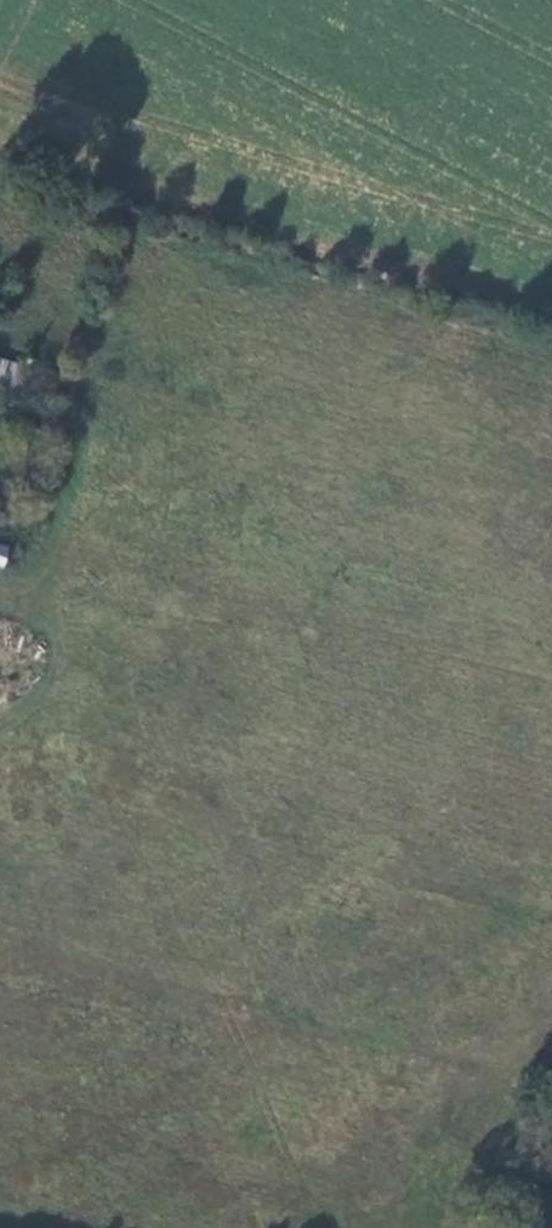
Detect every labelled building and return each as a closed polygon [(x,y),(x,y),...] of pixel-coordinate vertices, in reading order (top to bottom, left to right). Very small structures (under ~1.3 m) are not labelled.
[(24,362),(0,359),(0,382),(21,385),(24,362)]
